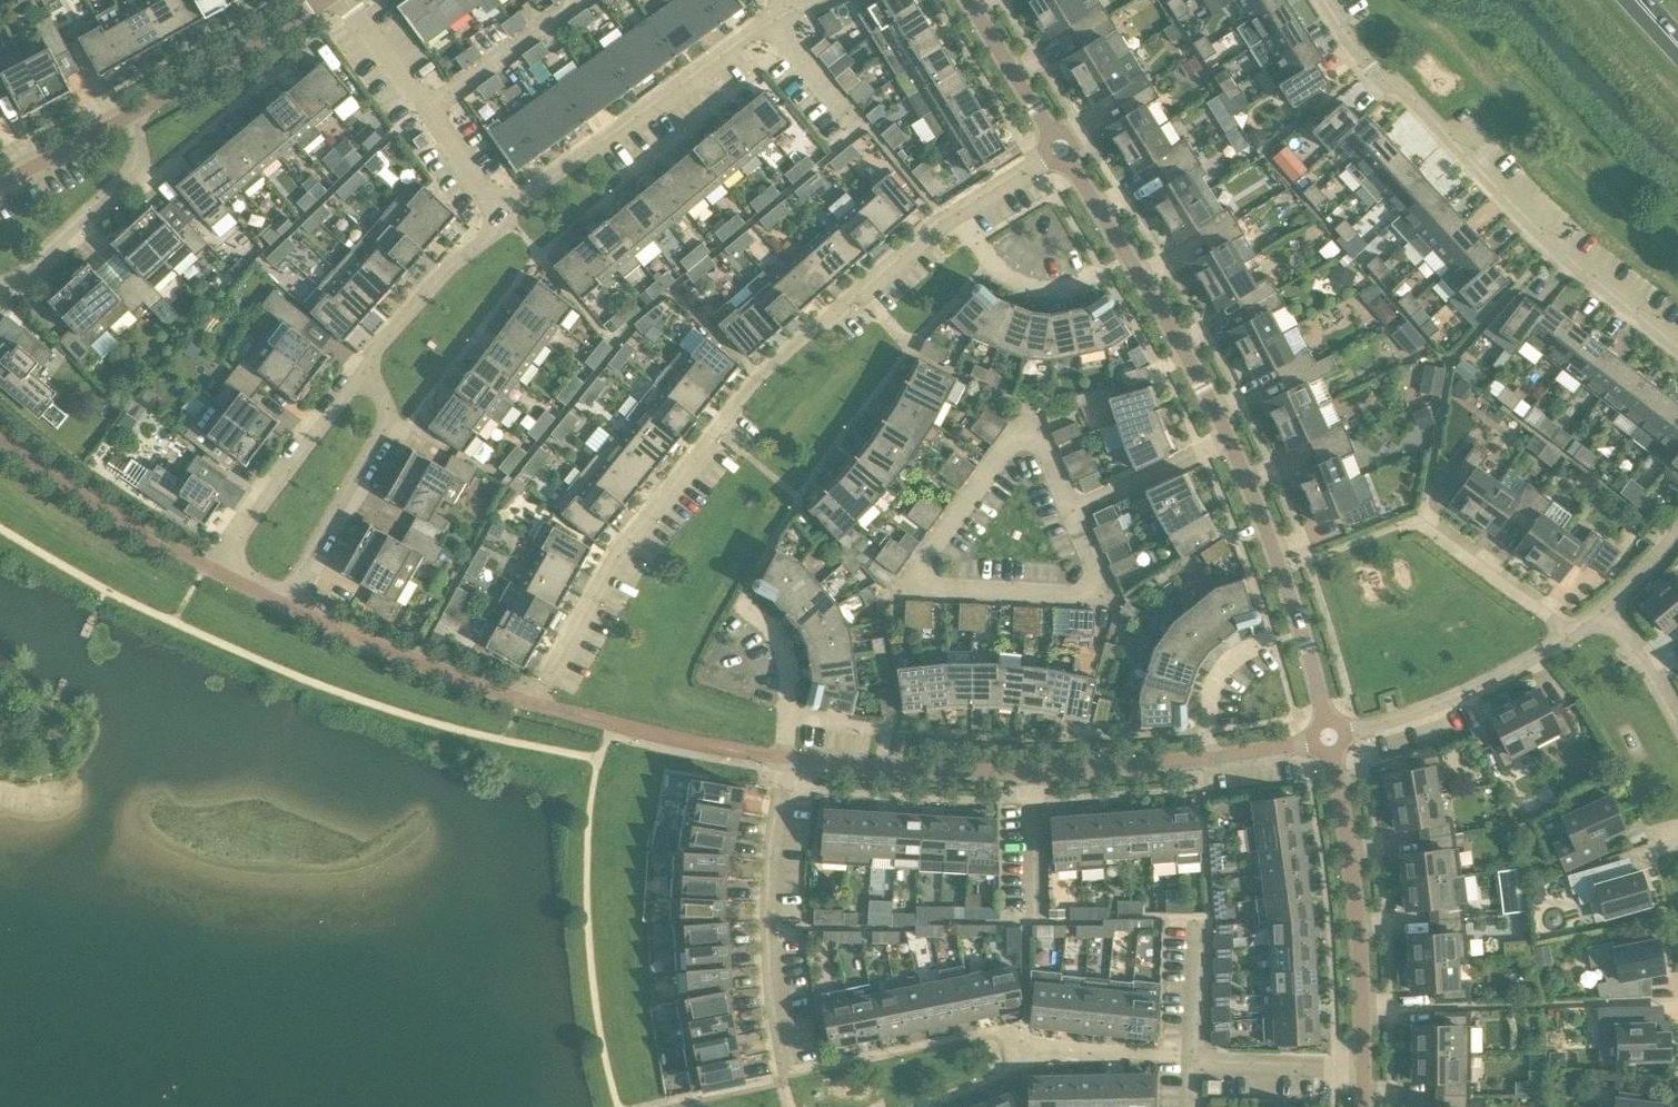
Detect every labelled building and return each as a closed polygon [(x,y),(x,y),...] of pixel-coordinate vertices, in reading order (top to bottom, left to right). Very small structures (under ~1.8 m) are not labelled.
[(143,2),(164,40),(185,28),(169,0),(146,0),(143,2)] [(185,28),(205,17),(206,16),(197,0),(169,0),(185,28)] [(224,0),(197,0),(206,16),(205,17),(206,18),(228,5),(227,4),(227,5),(224,0)] [(428,0),(406,0),(397,6),(430,52),(432,52),(425,43),(448,27),(428,0)] [(463,0),(428,0),(448,27),(470,10),(463,0)] [(470,10),(485,0),(463,0),(470,10)] [(672,2),(699,40),(721,24),(704,0),(675,0),(672,2)] [(721,24),(745,7),(740,0),(704,0),(721,24)] [(858,14),(872,35),(918,7),(913,0),(881,0),(858,14)] [(1059,0),(1027,0),(1027,2),(1030,7),(1033,9),(1035,12),(1035,13),(1036,14),(1059,0)] [(1080,0),(1059,0),(1036,14),(1037,17),(1038,17),(1040,19),(1040,23),(1043,28),(1047,31),(1048,33),(1048,34),(1050,38),(1055,35),(1055,34),(1077,20),(1085,32),(1109,16),(1099,0),(1088,0),(1082,3),(1080,0)] [(1185,3),(1183,0),(1171,0),(1167,3),(1172,11),(1185,3)] [(1248,20),(1280,0),(1235,0),(1248,20)] [(1288,0),(1280,0),(1248,20),(1261,41),(1297,18),(1287,2),(1288,1),(1288,0)] [(164,40),(143,2),(122,13),(143,52),(164,40)] [(672,2),(649,19),(676,56),(699,40),(672,2)] [(1190,12),(1185,3),(1172,11),(1178,20),(1190,12)] [(122,13),(121,14),(116,5),(96,16),(101,25),(122,63),(143,52),(122,13)] [(930,27),(918,7),(872,35),(884,56),(930,27)] [(578,15),(586,27),(596,20),(587,8),(578,15)] [(520,11),(510,18),(519,30),(529,23),(520,11)] [(843,28),(832,11),(819,19),(830,37),(843,28)] [(586,27),(578,15),(568,22),(577,34),(586,27)] [(48,48),(25,60),(48,103),(72,90),(55,58),(69,51),(51,16),(36,24),(48,48)] [(1109,16),(1085,32),(1092,43),(1069,57),(1064,60),(1067,64),(1069,66),(1070,70),(1073,75),(1076,78),(1077,81),(1079,83),(1117,59),(1130,50),(1109,16)] [(519,30),(510,18),(501,25),(509,37),(519,30)] [(1250,48),(1262,68),(1274,61),(1311,37),(1308,32),(1306,33),(1297,18),(1261,41),(1250,48)] [(676,56),(649,19),(626,35),(653,73),(676,56)] [(1182,37),(1173,24),(1164,31),(1172,43),(1182,37)] [(122,63),(101,25),(79,37),(100,75),(122,63)] [(930,27),(884,56),(897,76),(906,70),(943,47),(930,27)] [(653,73),(626,35),(603,52),(630,89),(653,73)] [(1199,52),(1211,44),(1205,35),(1193,43),(1199,52)] [(1274,61),(1262,68),(1274,87),(1279,85),(1286,80),(1287,81),(1315,63),(1316,64),(1323,59),(1313,43),(1314,42),(1311,37),(1274,61)] [(817,58),(831,46),(825,38),(811,50),(817,58)] [(542,41),(532,48),(541,60),(550,53),(542,41)] [(475,44),(465,51),(474,63),(483,56),(475,44)] [(1211,44),(1199,52),(1204,61),(1216,53),(1211,44)] [(956,68),(943,47),(906,70),(919,91),(956,68)] [(6,84),(20,109),(23,115),(27,113),(28,113),(48,103),(25,60),(19,48),(0,58),(0,87),(6,84)] [(541,60),(532,48),(522,55),(531,67),(541,60)] [(474,63),(465,51),(455,58),(464,70),(474,63)] [(630,89),(603,52),(581,68),(608,106),(630,89)] [(1195,57),(1183,64),(1189,74),(1201,67),(1195,57)] [(1117,59),(1079,83),(1080,85),(1080,84),(1082,87),(1083,91),(1086,96),(1089,99),(1091,101),(1090,102),(1093,106),(1098,103),(1097,102),(1120,88),(1127,100),(1152,84),(1143,71),(1129,79),(1117,59)] [(305,77),(333,110),(352,94),(324,61),(305,77)] [(1328,83),(1316,64),(1315,63),(1287,81),(1286,80),(1279,85),(1293,107),(1325,87),(1329,84),(1328,82),(1328,83)] [(608,106),(581,68),(558,84),(585,122),(608,106)] [(842,87),(856,76),(849,68),(835,79),(842,87)] [(956,68),(919,91),(932,111),(969,88),(956,68)] [(496,74),(487,81),(495,93),(505,86),(496,74)] [(856,76),(842,87),(848,95),(862,84),(856,76)] [(1225,92),(1237,85),(1231,76),(1219,84),(1225,92)] [(305,77),(287,92),(315,126),(333,110),(305,77)] [(495,93),(487,81),(477,88),(486,100),(495,93)] [(585,122),(558,84),(535,101),(562,138),(585,122)] [(1152,84),(1127,100),(1134,111),(1112,125),(1111,125),(1107,128),(1109,132),(1110,132),(1111,134),(1112,138),(1115,143),(1118,145),(1120,148),(1120,149),(1121,151),(1159,127),(1146,106),(1160,98),(1152,84)] [(1250,105),(1237,85),(1225,92),(1219,96),(1232,116),(1250,105)] [(969,88),(932,111),(923,117),(935,137),(944,132),(981,109),(969,88)] [(287,92),(286,91),(267,108),(268,109),(268,108),(296,141),(303,150),(322,134),(315,126),(287,92)] [(765,91),(747,106),(774,140),(793,125),(765,91)] [(1238,125),(1219,96),(1207,103),(1226,133),(1238,125)] [(535,101),(512,117),(540,155),(562,138),(535,101)] [(1343,102),(1321,122),(1312,131),(1330,151),(1337,145),(1336,144),(1360,121),(1359,120),(1344,104),(1345,104),(1343,102)] [(872,124),(886,113),(880,105),(866,116),(872,124)] [(774,140),(747,106),(729,121),(757,154),(774,140)] [(268,109),(250,123),(278,157),(296,141),(268,108),(268,109)] [(981,109),(944,132),(957,152),(994,129),(981,109)] [(1366,114),(1359,120),(1360,121),(1336,144),(1337,145),(1352,161),(1384,131),(1380,127),(1379,128),(1366,114)] [(540,155),(512,117),(490,133),(484,125),(483,125),(516,172),(540,155)] [(729,121),(712,135),(740,169),(757,154),(729,121)] [(250,123),(232,139),(260,172),(278,157),(250,123)] [(887,143),(901,131),(895,123),(881,135),(887,143)] [(369,149),(381,138),(368,125),(356,136),(369,149)] [(1172,147),(1159,127),(1121,151),(1122,153),(1123,152),(1124,155),(1125,159),(1128,164),(1131,166),(1133,169),(1135,174),(1140,171),(1140,170),(1162,156),(1169,168),(1194,152),(1186,139),(1172,147)] [(1249,146),(1238,128),(1226,135),(1238,153),(1249,146)] [(1007,150),(994,129),(957,152),(970,173),(1007,150)] [(908,139),(901,131),(887,143),(894,150),(908,139)] [(1361,185),(1368,179),(1399,150),(1387,137),(1388,136),(1384,131),(1352,161),(1345,167),(1361,185)] [(420,151),(431,143),(423,132),(412,140),(420,151)] [(1250,137),(1258,147),(1269,139),(1264,133),(1256,132),(1250,137)] [(712,135),(711,134),(693,149),(693,150),(694,150),(722,183),(740,169),(712,135)] [(232,139),(213,154),(241,188),(242,188),(249,197),(268,182),(260,172),(232,139)] [(841,154),(849,163),(860,154),(852,144),(841,154)] [(353,149),(342,159),(351,168),(362,158),(353,149)] [(1307,171),(1288,149),(1274,161),(1292,183),(1307,171)] [(693,150),(677,164),(705,198),(722,183),(694,150),(693,150)] [(1399,150),(1368,179),(1361,185),(1377,203),(1384,197),(1417,167),(1413,162),(1411,164),(1399,150)] [(1194,152),(1169,168),(1177,179),(1154,193),(1149,196),(1151,200),(1152,199),(1154,202),(1154,206),(1157,211),(1161,213),(1162,216),(1163,218),(1210,189),(1203,177),(1208,174),(1194,152)] [(213,154),(195,170),(223,203),(241,188),(213,154)] [(373,174),(384,163),(376,154),(364,165),(373,174)] [(849,163),(841,154),(830,163),(837,172),(849,163)] [(808,156),(796,166),(804,175),(815,166),(808,156)] [(351,168),(342,159),(331,169),(340,178),(351,168)] [(918,180),(932,168),(926,160),(912,172),(918,180)] [(677,164),(659,179),(687,212),(705,198),(677,164)] [(804,175),(796,166),(785,175),(793,184),(804,175)] [(1421,171),(1417,167),(1384,197),(1401,214),(1432,186),(1419,172),(1421,171)] [(932,168),(918,180),(932,197),(947,186),(932,168)] [(223,203),(195,170),(176,186),(211,228),(230,212),(223,203)] [(347,181),(356,190),(366,180),(358,171),(347,181)] [(817,173),(806,182),(814,192),(825,183),(817,173)] [(311,174),(300,184),(308,192),(319,182),(311,174)] [(873,189),(901,222),(919,206),(890,174),(873,189)] [(416,178),(398,198),(439,233),(456,215),(416,178)] [(687,212),(659,179),(642,193),(670,227),(687,212)] [(356,190),(347,181),(336,192),(345,201),(356,190)] [(319,182),(308,192),(316,201),(327,191),(319,182)] [(814,192),(806,182),(795,192),(803,201),(814,192)] [(1310,200),(1321,190),(1314,183),(1303,192),(1310,200)] [(772,185),(761,194),(769,204),(780,195),(772,185)] [(1401,214),(1401,215),(1391,224),(1407,242),(1417,232),(1450,202),(1446,198),(1444,199),(1432,186),(1401,214)] [(901,222),(873,189),(856,204),(884,237),(885,236),(901,222)] [(1223,210),(1210,189),(1163,218),(1165,221),(1165,220),(1167,223),(1167,227),(1171,232),(1174,234),(1175,237),(1178,241),(1182,238),(1205,224),(1212,236),(1237,220),(1228,206),(1223,210)] [(1327,198),(1321,190),(1310,200),(1316,208),(1327,198)] [(316,201),(308,192),(297,203),(305,212),(316,201)] [(831,204),(839,215),(857,202),(850,192),(831,204)] [(670,227),(642,193),(624,208),(652,241),(670,227)] [(769,204),(761,194),(750,204),(758,213),(769,204)] [(398,198),(382,216),(423,251),(424,250),(439,233),(398,198)] [(782,202),(771,211),(779,221),(790,212),(782,202)] [(1417,232),(1407,242),(1423,259),(1433,250),(1464,221),(1452,208),(1454,207),(1450,202),(1417,232)] [(323,204),(312,215),(321,224),(332,213),(323,204)] [(856,204),(839,219),(867,252),(867,253),(867,254),(886,237),(885,236),(884,237),(856,204)] [(152,206),(131,224),(173,270),(192,252),(196,256),(208,244),(188,222),(176,233),(152,206)] [(624,208),(608,221),(607,222),(635,256),(652,241),(624,208)] [(779,221),(771,211),(760,221),(767,230),(779,221)] [(726,224),(734,233),(745,224),(738,214),(726,224)] [(273,226),(282,235),(292,224),(284,215),(273,226)] [(321,224),(312,215),(301,225),(310,234),(321,224)] [(423,251),(382,216),(366,233),(374,241),(375,240),(407,269),(407,270),(408,271),(425,251),(424,250),(423,251)] [(867,252),(839,219),(822,234),(850,267),(867,253),(867,252)] [(1341,236),(1352,227),(1346,219),(1335,229),(1341,236)] [(607,222),(608,221),(607,220),(588,236),(589,237),(617,270),(624,278),(642,264),(635,256),(607,222)] [(1237,220),(1212,236),(1219,247),(1196,261),(1196,260),(1191,263),(1193,267),(1194,267),(1195,270),(1196,274),(1199,279),(1202,281),(1204,284),(1203,284),(1204,286),(1243,263),(1231,243),(1245,234),(1237,220)] [(1464,221),(1433,250),(1449,268),(1482,238),(1478,233),(1477,235),(1464,221)] [(173,270),(131,224),(115,240),(111,243),(116,248),(136,270),(124,280),(145,303),(151,309),(163,298),(154,287),(173,270)] [(734,233),(726,224),(715,233),(723,242),(734,233)] [(282,235),(273,226),(262,236),(271,245),(282,235)] [(1352,227),(1341,236),(1348,244),(1359,234),(1352,227)] [(736,240),(744,250),(755,241),(747,231),(736,240)] [(850,267),(822,234),(804,249),(833,282),(850,267)] [(1318,245),(1330,260),(1341,250),(1329,236),(1318,245)] [(589,237),(572,251),(599,285),(617,270),(589,237)] [(288,238),(277,248),(286,257),(297,247),(288,238)] [(1449,268),(1450,268),(1440,277),(1455,295),(1459,291),(1458,290),(1465,284),(1466,285),(1490,263),(1491,264),(1498,258),(1485,243),(1486,242),(1482,238),(1449,268)] [(374,241),(360,257),(359,258),(391,287),(407,270),(407,269),(375,240),(374,241)] [(744,250),(736,240),(725,250),(733,259),(744,250)] [(703,243),(691,252),(699,262),(711,253),(703,243)] [(286,257),(277,248),(266,258),(275,268),(286,257)] [(804,249),(787,264),(816,297),(833,282),(804,249)] [(352,250),(335,269),(375,305),(391,287),(359,258),(360,257),(352,250)] [(599,285),(572,251),(554,266),(582,300),(599,285)] [(699,262),(691,252),(680,262),(688,271),(699,262)] [(1348,253),(1339,260),(1344,266),(1353,259),(1348,253)] [(697,265),(705,274),(716,265),(708,255),(697,265)] [(1373,273),(1384,263),(1378,256),(1366,265),(1373,273)] [(240,277),(251,266),(242,257),(231,269),(240,277)] [(1255,284),(1243,263),(1204,286),(1206,288),(1208,291),(1208,295),(1211,300),(1214,302),(1216,305),(1218,310),(1223,307),(1223,306),(1246,293),(1252,305),(1278,290),(1269,276),(1255,284)] [(1384,263),(1373,273),(1380,281),(1391,271),(1384,263)] [(1459,291),(1455,295),(1449,300),(1475,328),(1494,306),(1488,299),(1504,285),(1508,281),(1507,280),(1506,280),(1491,264),(1490,263),(1466,285),(1465,284),(1458,290),(1459,291)] [(88,264),(68,282),(110,328),(129,310),(132,314),(145,303),(124,280),(113,291),(88,264)] [(816,297),(787,264),(770,279),(799,312),(800,311),(816,297)] [(1335,264),(1329,280),(1351,288),(1356,272),(1335,264)] [(705,274),(697,265),(686,274),(693,283),(705,274)] [(335,269),(319,287),(359,324),(375,305),(335,269)] [(799,312),(770,279),(763,271),(746,286),(753,294),(782,327),(781,328),(782,329),(801,312),(800,311),(799,312)] [(656,281),(664,291),(676,282),(668,272),(656,281)] [(705,274),(693,283),(699,290),(710,280),(705,274)] [(525,300),(560,326),(574,307),(539,281),(525,300)] [(664,291),(656,281),(645,291),(653,300),(664,291)] [(110,328),(68,282),(51,298),(52,298),(48,301),(53,306),(72,328),(59,340),(80,362),(94,349),(90,345),(110,328)] [(973,294),(974,295),(952,318),(972,338),(997,299),(980,284),(978,284),(976,284),(975,285),(973,287),(972,289),(972,290),(972,291),(972,293),(973,294)] [(359,324),(319,287),(302,305),(343,341),(359,324)] [(264,340),(313,378),(329,356),(300,334),(312,319),(273,290),(261,306),(280,320),(264,340)] [(1278,290),(1252,305),(1259,316),(1235,328),(1230,331),(1232,335),(1233,335),(1234,338),(1234,342),(1237,347),(1240,349),(1242,352),(1241,353),(1242,355),(1282,334),(1271,312),(1285,305),(1278,290)] [(1405,309),(1416,299),(1409,292),(1398,301),(1405,309)] [(782,327),(753,294),(736,309),(765,342),(781,328),(782,327)] [(1107,295),(1088,307),(1106,349),(1129,334),(1112,307),(1114,306),(1115,304),(1115,303),(1115,301),(1115,299),(1114,298),(1113,296),(1112,295),(1110,295),(1109,295),(1108,295),(1107,295)] [(1545,312),(1543,312),(1526,298),(1524,296),(1521,301),(1516,296),(1482,332),(1506,350),(1512,355),(1519,346),(1520,347),(1526,340),(1524,339),(1545,312)] [(1009,304),(997,299),(972,338),(998,348),(1015,305),(1014,305),(1013,309),(1008,308),(1009,304)] [(1423,307),(1416,299),(1405,309),(1412,317),(1423,307)] [(525,300),(511,318),(546,344),(560,326),(525,300)] [(633,301),(621,311),(629,321),(641,311),(633,301)] [(765,342),(736,309),(729,301),(712,317),(747,358),(765,342)] [(1396,315),(1383,301),(1372,311),(1385,325),(1396,315)] [(1526,340),(1520,347),(1517,351),(1534,364),(1543,353),(1570,318),(1566,315),(1564,316),(1549,304),(1543,312),(1545,312),(1524,339),(1526,340)] [(1015,305),(998,348),(1024,358),(1031,317),(1033,317),(1033,313),(1032,313),(1020,308),(1019,312),(1014,310),(1015,306),(1015,305)] [(657,306),(646,315),(654,325),(665,316),(657,306)] [(1106,349),(1088,307),(1075,310),(1076,313),(1071,314),(1070,310),(1069,310),(1079,355),(1106,349)] [(1079,355),(1069,310),(1070,315),(1065,316),(1064,312),(1051,315),(1051,360),(1079,355)] [(621,311),(610,320),(604,325),(610,333),(614,333),(618,329),(629,321),(621,311)] [(54,352),(9,314),(0,324),(0,331),(14,343),(17,345),(13,350),(3,342),(0,346),(0,376),(1,377),(0,379),(0,384),(37,415),(40,418),(55,401),(52,399),(56,393),(30,371),(37,363),(42,367),(54,352)] [(1038,317),(1033,317),(1031,317),(1024,358),(1051,360),(1051,315),(1038,314),(1038,317)] [(654,325),(646,315),(634,325),(642,334),(654,325)] [(511,318),(498,336),(533,362),(546,344),(511,318)] [(1575,322),(1570,318),(1543,353),(1562,368),(1588,335),(1574,324),(1575,322)] [(1430,338),(1440,329),(1431,319),(1421,327),(1430,338)] [(1410,353),(1424,341),(1407,322),(1393,334),(1410,353)] [(1282,334),(1242,355),(1243,357),(1244,357),(1245,360),(1246,364),(1249,369),(1252,371),(1253,374),(1255,379),(1260,376),(1283,363),(1289,375),(1315,363),(1308,348),(1293,355),(1282,334)] [(1588,335),(1562,368),(1581,383),(1608,348),(1604,344),(1603,346),(1588,335)] [(533,362),(498,336),(484,354),(519,380),(533,362)] [(706,337),(691,355),(725,383),(740,365),(706,337)] [(313,378),(264,340),(248,361),(244,358),(235,370),(259,388),(267,378),(290,395),(296,399),(299,396),(313,378)] [(603,340),(594,352),(604,360),(613,348),(603,340)] [(944,364),(950,352),(926,341),(920,353),(944,364)] [(203,350),(193,342),(184,353),(194,361),(203,350)] [(627,342),(618,354),(627,362),(636,350),(627,342)] [(1613,351),(1608,348),(1581,383),(1601,397),(1626,364),(1612,353),(1613,351)] [(725,383),(691,355),(683,349),(669,366),(677,373),(711,400),(725,383)] [(604,360),(594,352),(585,363),(595,371),(604,360)] [(484,354),(471,372),(470,372),(505,399),(519,380),(484,354)] [(627,362),(618,354),(608,365),(618,373),(627,362)] [(905,381),(945,401),(957,378),(916,360),(908,376),(911,377),(909,382),(905,380),(905,381)] [(1477,372),(1462,360),(1454,369),(1469,381),(1477,372)] [(1501,370),(1505,365),(1498,360),(1494,365),(1501,370)] [(1315,363),(1289,375),(1295,387),(1271,399),(1271,398),(1265,401),(1267,405),(1268,405),(1269,408),(1269,412),(1272,417),(1275,420),(1276,423),(1277,425),(1318,406),(1308,384),(1322,378),(1315,363)] [(1626,364),(1601,397),(1620,412),(1647,377),(1642,374),(1641,375),(1626,364)] [(984,382),(989,371),(975,365),(970,376),(984,382)] [(1439,394),(1444,369),(1426,366),(1422,391),(1439,394)] [(1124,387),(1150,380),(1146,367),(1121,374),(1124,387)] [(259,388),(235,370),(220,389),(234,400),(224,413),(263,443),(279,421),(250,399),(259,388)] [(470,372),(471,372),(470,371),(455,391),(456,391),(457,391),(491,417),(500,423),(514,405),(505,399),(470,372)] [(989,371),(984,382),(998,388),(1003,377),(989,371)] [(711,400),(677,373),(663,391),(696,418),(697,417),(711,400)] [(565,387),(575,395),(584,384),(575,376),(565,387)] [(1652,381),(1647,377),(1620,412),(1639,427),(1665,393),(1650,382),(1652,381)] [(598,378),(589,389),(598,397),(608,385),(598,378)] [(1459,379),(1450,391),(1464,402),(1473,390),(1459,379)] [(903,386),(895,401),(934,424),(945,401),(905,381),(904,381),(908,383),(906,388),(903,386)] [(654,384),(640,401),(682,436),(681,436),(683,437),(698,418),(697,417),(696,418),(663,391),(654,384)] [(1117,423),(1160,408),(1160,407),(1156,409),(1154,404),(1158,403),(1152,386),(1109,398),(1117,423)] [(1505,404),(1514,392),(1506,386),(1497,398),(1505,404)] [(575,395),(565,387),(556,398),(566,406),(575,395)] [(598,397),(589,389),(580,400),(589,408),(598,397)] [(1086,393),(1090,405),(1104,401),(1101,389),(1086,393)] [(456,391),(443,409),(477,435),(491,417),(457,391),(456,391)] [(1514,392),(1505,404),(1513,410),(1522,399),(1514,392)] [(1047,411),(1052,400),(1038,393),(1033,404),(1047,411)] [(1090,405),(1086,393),(1072,397),(1076,409),(1090,405)] [(1639,427),(1631,437),(1650,452),(1677,416),(1677,403),(1665,393),(1639,427)] [(131,432),(147,409),(134,400),(119,424),(131,432)] [(682,436),(640,401),(626,418),(634,425),(634,426),(668,453),(681,436),(682,436)] [(882,419),(882,420),(920,445),(934,424),(895,401),(886,415),(889,417),(886,421),(882,419)] [(1427,405),(1411,413),(1419,430),(1435,423),(1427,405)] [(263,443),(224,413),(214,406),(198,426),(194,423),(184,435),(208,454),(217,443),(240,461),(240,460),(246,465),(248,461),(249,461),(263,443)] [(1328,428),(1318,406),(1277,425),(1278,427),(1280,430),(1280,434),(1282,439),(1285,442),(1286,445),(1288,450),(1293,447),(1317,436),(1323,448),(1349,437),(1342,422),(1328,428)] [(987,408),(979,419),(1000,435),(1008,424),(987,408)] [(1161,409),(1160,408),(1117,423),(1125,447),(1167,430),(1161,414),(1158,415),(1156,410),(1161,409)] [(477,435),(443,409),(429,427),(463,454),(477,435)] [(546,411),(537,422),(546,430),(556,419),(546,411)] [(569,412),(560,424),(570,432),(579,420),(569,412)] [(1543,433),(1552,421),(1544,415),(1535,427),(1543,433)] [(1650,452),(1668,466),(1669,467),(1672,463),(1671,462),(1676,455),(1677,456),(1677,455),(1677,416),(1650,452)] [(1000,435),(979,419),(971,430),(992,445),(1000,435)] [(879,425),(870,439),(906,466),(920,445),(882,420),(881,420),(885,423),(882,427),(879,425)] [(1560,428),(1552,421),(1543,433),(1551,439),(1560,428)] [(546,430),(537,422),(528,433),(537,441),(546,430)] [(1058,445),(1082,435),(1077,422),(1052,433),(1058,445)] [(570,432),(560,424),(551,435),(561,443),(570,432)] [(634,426),(620,443),(653,471),(668,453),(634,426)] [(1174,445),(1167,430),(1125,447),(1136,470),(1178,451),(1177,450),(1173,452),(1171,447),(1174,445)] [(611,436),(597,454),(639,488),(653,471),(620,443),(611,436)] [(1349,437),(1323,448),(1328,461),(1303,470),(1298,472),(1299,477),(1300,476),(1301,479),(1301,483),(1303,489),(1306,492),(1307,495),(1307,497),(1349,481),(1340,458),(1355,452),(1349,437)] [(906,466),(870,439),(859,452),(862,454),(859,458),(855,455),(855,456),(890,485),(906,466)] [(1551,467),(1561,454),(1547,444),(1537,457),(1551,467)] [(1472,518),(1499,482),(1479,468),(1489,455),(1475,445),(1458,468),(1470,477),(1454,498),(1450,503),(1454,505),(1455,505),(1457,507),(1459,510),(1464,514),(1468,515),(1471,517),(1470,517),(1472,518)] [(1581,462),(1590,450),(1582,445),(1574,456),(1581,462)] [(517,446),(508,457),(518,465),(527,454),(517,446)] [(532,459),(541,467),(550,455),(541,447),(532,459)] [(1068,470),(1093,459),(1087,447),(1063,458),(1068,470)] [(1590,450),(1581,462),(1590,469),(1599,457),(1590,450)] [(400,475),(442,499),(453,506),(466,483),(470,486),(479,471),(453,456),(445,469),(413,451),(400,475)] [(947,462),(968,478),(976,467),(955,452),(947,462)] [(597,454),(583,472),(625,506),(625,505),(639,488),(597,454)] [(1668,466),(1663,473),(1677,485),(1677,455),(1677,456),(1676,455),(1671,462),(1672,463),(1669,467),(1668,466)] [(217,492),(227,476),(196,456),(186,471),(191,474),(185,484),(157,465),(142,487),(170,506),(183,514),(185,511),(205,525),(220,502),(210,494),(213,489),(217,492)] [(890,485),(855,456),(854,456),(858,459),(854,463),(852,461),(841,474),(874,504),(890,485)] [(518,465),(508,457),(499,468),(508,476),(518,465)] [(541,467),(532,459),(522,470),(532,478),(541,467)] [(1093,459),(1068,470),(1074,482),(1098,472),(1093,459)] [(968,478),(947,462),(939,473),(960,489),(968,478)] [(1629,480),(1621,474),(1614,469),(1605,480),(1620,492),(1629,480)] [(1156,513),(1196,493),(1189,478),(1185,479),(1183,474),(1187,472),(1187,471),(1145,490),(1156,513)] [(583,472),(568,489),(610,524),(611,525),(626,506),(625,505),(625,506),(583,472)] [(825,489),(824,489),(856,522),(874,504),(841,474),(829,486),(831,489),(828,492),(825,489)] [(442,499),(400,475),(388,494),(389,494),(386,499),(392,502),(417,517),(410,530),(436,545),(449,522),(434,513),(442,499)] [(509,487),(511,489),(499,504),(506,510),(518,494),(521,496),(528,487),(516,477),(509,487)] [(1349,481),(1307,497),(1308,499),(1309,499),(1310,502),(1310,506),(1312,512),(1315,515),(1316,518),(1317,522),(1323,520),(1347,510),(1352,523),(1379,513),(1373,497),(1358,503),(1349,481)] [(1518,496),(1499,482),(1472,518),(1474,520),(1474,519),(1477,521),(1479,525),(1484,528),(1488,529),(1490,531),(1494,534),(1497,530),(1497,529),(1513,508),(1524,516),(1541,492),(1528,483),(1518,496)] [(610,524),(568,489),(553,507),(595,542),(610,524)] [(856,522),(824,489),(824,490),(827,493),(823,497),(821,494),(808,507),(838,540),(856,522)] [(1541,492),(1524,516),(1534,524),(1519,545),(1515,550),(1519,552),(1522,554),(1524,557),(1529,561),(1533,562),(1535,564),(1537,565),(1563,529),(1544,515),(1553,502),(1541,492)] [(1204,508),(1196,493),(1156,513),(1169,536),(1208,512),(1208,511),(1204,514),(1201,509),(1204,508)] [(923,495),(915,505),(936,521),(944,511),(923,495)] [(936,521),(915,505),(907,516),(928,532),(936,521)] [(1209,513),(1208,512),(1169,536),(1182,558),(1220,533),(1210,517),(1207,519),(1205,515),(1209,513)] [(1099,541),(1123,530),(1118,518),(1093,528),(1099,541)] [(499,540),(506,528),(495,521),(488,534),(499,540)] [(533,543),(542,548),(580,569),(592,549),(544,522),(533,543)] [(370,525),(357,549),(410,580),(423,557),(435,564),(444,550),(436,545),(410,530),(402,543),(370,525)] [(1583,543),(1563,529),(1537,565),(1539,567),(1539,566),(1542,569),(1544,572),(1549,575),(1553,576),(1555,578),(1559,581),(1562,577),(1562,576),(1577,555),(1604,575),(1621,551),(1592,530),(1583,543)] [(1129,542),(1123,530),(1099,541),(1104,553),(1129,542)] [(883,549),(904,565),(912,554),(891,538),(883,549)] [(1231,550),(1230,549),(1223,539),(1201,553),(1209,564),(1231,550)] [(844,564),(854,556),(843,544),(834,552),(844,564)] [(480,548),(473,561),(484,567),(491,554),(480,548)] [(542,548),(531,568),(569,589),(580,569),(542,548)] [(410,580),(357,549),(345,569),(346,569),(343,573),(349,576),(349,577),(374,591),(367,605),(393,620),(401,605),(397,602),(410,580)] [(904,565),(883,549),(875,560),(897,575),(904,565)] [(777,550),(763,579),(761,578),(759,578),(758,578),(756,578),(755,579),(754,580),(753,581),(753,583),(752,585),(753,586),(753,588),(754,589),(774,600),(802,563),(777,550)] [(1115,578),(1139,567),(1134,555),(1110,565),(1115,578)] [(854,556),(844,564),(854,575),(863,566),(854,556)] [(1166,567),(1173,578),(1185,569),(1178,559),(1166,567)] [(484,567),(473,561),(466,574),(477,580),(484,567)] [(802,563),(774,600),(783,609),(786,607),(789,611),(786,614),(821,584),(802,563)] [(1173,578),(1166,567),(1153,576),(1160,586),(1173,578)] [(531,568),(520,587),(558,609),(558,608),(569,589),(531,568)] [(1643,606),(1655,620),(1654,623),(1659,629),(1663,629),(1665,632),(1677,621),(1677,577),(1643,606)] [(1254,610),(1253,610),(1243,579),(1216,588),(1237,628),(1259,621),(1260,620),(1260,619),(1261,618),(1261,616),(1261,615),(1260,614),(1259,613),(1259,612),(1258,611),(1256,610),(1254,610)] [(558,609),(520,587),(510,582),(499,602),(509,607),(547,629),(546,629),(547,630),(559,609),(558,608),(558,609)] [(839,605),(821,584),(786,614),(787,615),(790,612),(793,616),(791,618),(799,628),(839,605)] [(867,605),(877,599),(870,586),(860,592),(867,605)] [(451,601),(462,607),(469,594),(458,588),(451,601)] [(1216,588),(1195,605),(1223,641),(1224,640),(1221,637),(1225,633),(1227,636),(1237,628),(1216,588)] [(462,607),(451,601),(444,613),(455,619),(462,607)] [(918,628),(920,602),(906,601),(905,628),(918,628)] [(933,602),(920,602),(918,628),(932,629),(933,602)] [(1133,621),(1140,611),(1127,602),(1120,612),(1133,621)] [(973,631),(974,604),(960,604),(959,630),(973,631)] [(974,604),(973,631),(986,632),(987,605),(974,604)] [(850,630),(839,605),(799,628),(805,640),(808,638),(810,643),(807,644),(807,645),(850,630)] [(1195,605),(1173,622),(1208,652),(1218,644),(1216,641),(1220,638),(1223,641),(1195,605)] [(1026,634),(1027,607),(1014,606),(1013,633),(1026,634)] [(509,607),(497,627),(535,649),(546,629),(547,629),(509,607)] [(1041,608),(1027,607),(1026,634),(1039,634),(1041,608)] [(1080,636),(1082,610),(1068,609),(1067,636),(1080,636)] [(1082,610),(1080,636),(1094,637),(1095,610),(1082,610)] [(535,649),(497,627),(488,622),(477,642),(524,669),(535,649)] [(1208,652),(1173,622),(1157,645),(1197,667),(1204,656),(1202,654),(1204,650),(1207,652),(1208,652)] [(854,657),(850,630),(807,645),(809,658),(813,658),(813,663),(809,663),(809,664),(854,657)] [(434,632),(429,642),(442,647),(446,637),(434,632)] [(875,654),(886,652),(884,638),(872,640),(875,654)] [(1102,657),(1114,660),(1118,646),(1106,643),(1102,657)] [(1197,667),(1157,645),(1148,671),(1192,686),(1192,685),(1188,683),(1190,679),(1193,680),(1197,667)] [(889,667),(886,652),(875,654),(877,669),(889,667)] [(858,685),(854,657),(809,664),(809,665),(814,664),(814,669),(811,670),(813,682),(858,685)] [(1114,660),(1102,657),(1099,672),(1110,675),(1114,660)] [(948,663),(923,666),(928,711),(928,707),(933,706),(933,710),(950,708),(948,663)] [(973,663),(948,663),(950,708),(967,708),(967,704),(972,704),(972,709),(973,709),(973,663)] [(973,663),(973,709),(974,709),(974,704),(979,704),(979,708),(996,708),(998,663),(973,663)] [(1023,666),(998,663),(996,708),(1013,710),(1013,706),(1018,707),(1018,711),(1023,666)] [(928,711),(923,666),(897,669),(904,713),(922,711),(921,708),(927,707),(927,711),(928,711)] [(1048,668),(1023,666),(1018,711),(1019,711),(1019,707),(1024,707),(1024,711),(1041,713),(1048,668)] [(1072,673),(1048,668),(1041,713),(1057,716),(1058,713),(1063,714),(1062,718),(1063,718),(1072,673)] [(1192,686),(1148,671),(1140,698),(1185,703),(1189,691),(1186,690),(1188,685),(1192,686)] [(1098,679),(1072,673),(1063,718),(1064,718),(1064,714),(1069,714),(1069,718),(1086,722),(1098,679)] [(813,682),(810,695),(807,705),(808,707),(810,708),(811,709),(813,709),(815,709),(817,709),(819,708),(820,706),(820,705),(852,712),(858,685),(813,682)] [(883,716),(896,714),(892,688),(879,690),(883,716)] [(1538,689),(1514,702),(1536,743),(1560,731),(1563,738),(1564,739),(1576,733),(1563,708),(1551,714),(1539,690),(1538,690),(1538,689)] [(1106,727),(1113,701),(1100,698),(1093,724),(1106,727)] [(1187,726),(1185,703),(1140,698),(1142,726),(1173,724),(1173,725),(1174,726),(1175,728),(1176,729),(1177,730),(1179,730),(1180,731),(1182,730),(1184,730),(1184,729),(1186,728),(1186,726),(1187,726)] [(1536,743),(1514,702),(1490,714),(1490,715),(1502,739),(1491,745),(1504,770),(1516,764),(1515,763),(1511,756),(1536,743)] [(1392,801),(1438,794),(1434,767),(1441,765),(1441,766),(1443,766),(1441,752),(1413,757),(1415,769),(1388,774),(1388,775),(1392,801)] [(739,811),(739,810),(742,790),(743,790),(743,788),(692,780),(689,799),(688,799),(687,803),(739,811)] [(1257,826),(1298,821),(1294,797),(1294,796),(1272,799),(1272,796),(1272,794),(1255,796),(1255,799),(1256,802),(1254,802),(1253,803),(1257,826)] [(1438,794),(1392,801),(1397,828),(1397,829),(1424,824),(1427,838),(1454,834),(1452,818),(1450,819),(1443,820),(1438,794)] [(1554,842),(1559,853),(1566,869),(1607,850),(1602,838),(1625,828),(1610,795),(1562,817),(1570,835),(1554,842)] [(739,811),(687,803),(684,821),(683,825),(734,834),(734,833),(738,812),(739,812),(740,811),(739,810),(739,811)] [(1176,851),(1176,862),(1177,864),(1201,862),(1200,849),(1201,849),(1198,809),(1197,809),(1197,808),(1173,810),(1176,851)] [(1173,810),(1149,812),(1152,853),(1153,863),(1176,862),(1176,851),(1173,810)] [(847,865),(850,812),(826,811),(826,812),(825,812),(822,864),(847,865)] [(850,812),(847,865),(872,867),(873,855),(872,855),(874,814),(850,812)] [(1149,812),(1125,814),(1128,855),(1152,853),(1149,812)] [(898,815),(874,814),(872,855),(873,855),(895,856),(896,856),(898,815)] [(1125,814),(1101,816),(1104,857),(1105,857),(1128,855),(1125,814)] [(896,856),(895,856),(894,867),(919,868),(922,816),(898,815),(896,856)] [(919,868),(919,870),(943,872),(946,818),(922,816),(919,868)] [(1101,816),(1077,817),(1081,870),(1106,868),(1105,857),(1104,857),(1101,816)] [(1081,870),(1077,817),(1053,819),(1053,820),(1052,820),(1056,872),(1081,870)] [(946,818),(943,872),(967,873),(970,819),(946,818)] [(970,819),(967,873),(999,875),(1000,861),(993,861),(995,821),(970,819)] [(1219,819),(1208,820),(1209,833),(1220,832),(1219,819)] [(1257,826),(1246,828),(1249,852),(1260,850),(1301,844),(1298,821),(1257,826)] [(683,825),(679,853),(679,854),(726,856),(731,857),(731,855),(730,855),(734,834),(735,835),(736,833),(734,833),(734,834),(683,825)] [(1454,834),(1427,838),(1428,851),(1401,854),(1401,855),(1404,882),(1450,877),(1450,878),(1462,876),(1461,874),(1459,875),(1456,850),(1459,850),(1458,848),(1456,848),(1454,834)] [(1210,857),(1222,856),(1221,843),(1209,844),(1210,857)] [(1304,868),(1301,844),(1260,850),(1264,874),(1304,868)] [(674,872),(673,876),(725,878),(725,877),(726,856),(679,854),(679,853),(675,853),(674,872)] [(1222,856),(1210,857),(1211,870),(1223,869),(1222,856)] [(1606,917),(1651,903),(1647,889),(1650,888),(1646,874),(1643,875),(1642,871),(1613,880),(1608,864),(1569,876),(1574,892),(1578,891),(1581,903),(1600,898),(1606,917)] [(1519,867),(1501,868),(1503,910),(1521,910),(1519,867)] [(1308,892),(1304,868),(1264,874),(1267,898),(1308,892)] [(725,878),(673,876),(673,895),(672,895),(672,899),(724,901),(724,900),(725,879),(726,879),(726,877),(725,877),(725,878)] [(1450,877),(1404,882),(1407,909),(1434,906),(1436,920),(1464,918),(1462,902),(1461,902),(1461,903),(1453,904),(1450,878),(1450,877)] [(1530,904),(1545,899),(1541,884),(1526,888),(1530,904)] [(1214,905),(1225,904),(1224,891),(1213,892),(1214,905)] [(1259,922),(1270,922),(1311,918),(1311,917),(1308,892),(1267,898),(1255,900),(1259,922)] [(724,901),(672,899),(671,922),(675,923),(675,922),(722,923),(722,922),(723,902),(725,902),(725,900),(724,900),(724,901)] [(1132,913),(1132,902),(1118,902),(1118,913),(1132,913)] [(1145,902),(1132,902),(1132,913),(1145,913),(1145,902)] [(1180,913),(1180,902),(1167,902),(1167,913),(1180,913)] [(1180,902),(1180,913),(1193,913),(1193,902),(1180,902)] [(1225,904),(1214,905),(1215,918),(1226,917),(1225,904)] [(941,919),(941,908),(918,908),(918,919),(941,919)] [(955,908),(941,908),(941,919),(955,919),(955,908)] [(979,919),(979,908),(965,908),(965,919),(979,919)] [(1084,919),(1084,908),(1071,908),(1071,919),(1084,919)] [(1084,908),(1084,919),(1108,919),(1108,908),(1084,908)] [(845,914),(844,914),(844,910),(814,910),(814,925),(845,925),(845,914)] [(1065,910),(1049,910),(1049,918),(1065,918),(1065,910)] [(858,914),(845,914),(845,925),(858,925),(858,914)] [(893,914),(879,914),(868,914),(868,925),(893,925),(893,914)] [(915,914),(893,914),(893,925),(906,925),(915,925),(915,914)] [(1311,918),(1270,922),(1272,946),(1313,944),(1311,919),(1311,918)] [(1464,918),(1436,920),(1437,934),(1409,935),(1410,936),(1409,936),(1411,963),(1457,960),(1457,961),(1469,960),(1469,958),(1466,959),(1465,934),(1467,934),(1467,932),(1465,932),(1464,918)] [(1104,919),(1104,937),(1114,937),(1114,919),(1104,919)] [(1139,919),(1126,919),(1114,919),(1114,930),(1139,930),(1139,919)] [(1139,919),(1139,930),(1153,931),(1153,919),(1139,919)] [(727,922),(722,922),(722,923),(675,922),(675,923),(677,946),(676,946),(676,950),(728,946),(728,945),(726,925),(727,924),(727,922)] [(1233,924),(1217,925),(1218,935),(1233,934),(1233,924)] [(930,937),(930,926),(916,925),(916,937),(930,937)] [(983,937),(983,925),(959,925),(959,936),(983,937)] [(996,925),(983,925),(983,937),(986,937),(987,944),(997,942),(996,937),(996,925)] [(930,926),(930,937),(943,937),(943,926),(930,926)] [(1066,926),(1047,926),(1033,926),(1033,937),(1066,937),(1066,926)] [(1090,937),(1090,926),(1077,926),(1077,937),(1090,937)] [(1090,926),(1090,937),(1104,937),(1104,926),(1090,926)] [(1022,927),(1009,927),(1009,955),(1022,955),(1022,927)] [(837,943),(837,932),(824,932),(824,943),(837,943)] [(837,932),(837,943),(863,943),(860,932),(837,932)] [(886,943),(886,932),(873,932),(873,943),(886,943)] [(886,932),(886,943),(900,943),(900,932),(886,932)] [(1664,967),(1669,966),(1666,952),(1662,953),(1659,939),(1614,947),(1613,941),(1587,946),(1591,967),(1603,965),(1606,981),(1597,983),(1600,998),(1641,996),(1641,976),(1665,971),(1664,967)] [(1528,942),(1501,944),(1502,957),(1529,956),(1528,942)] [(1313,944),(1272,946),(1273,970),(1314,968),(1313,944)] [(728,945),(728,946),(676,950),(678,969),(677,969),(678,973),(729,969),(729,968),(728,947),(729,947),(729,945),(728,945)] [(1548,945),(1534,947),(1537,966),(1551,964),(1548,945)] [(1216,949),(1217,959),(1232,958),(1232,948),(1216,949)] [(1459,987),(1457,961),(1457,960),(1411,963),(1412,990),(1413,990),(1413,991),(1440,989),(1441,1002),(1469,1000),(1468,986),(1467,986),(1467,987),(1459,987)] [(1064,973),(1087,975),(1087,963),(1064,961),(1064,973)] [(967,977),(968,977),(965,965),(963,966),(964,968),(942,972),(942,970),(940,970),(942,982),(943,982),(951,1022),(975,1017),(967,977)] [(1014,967),(990,972),(998,1013),(1022,1008),(1023,1007),(1015,968),(1014,968),(1014,967)] [(729,969),(678,973),(680,1001),(680,1002),(727,992),(727,993),(732,993),(732,990),(730,990),(729,970),(730,970),(730,968),(729,968),(729,969)] [(1315,992),(1314,968),(1273,970),(1274,994),(1315,992)] [(1057,1027),(1062,976),(1061,976),(1062,973),(1031,970),(1031,985),(1036,985),(1032,1024),(1033,1024),(1033,1025),(1057,1027)] [(990,972),(968,977),(967,977),(975,1017),(998,1013),(990,972)] [(1215,973),(1216,983),(1231,982),(1231,972),(1215,973)] [(1085,978),(1062,976),(1057,1027),(1081,1030),(1086,978),(1085,978)] [(1086,978),(1081,1030),(1105,1032),(1110,981),(1111,981),(1111,980),(1085,977),(1085,978),(1086,978)] [(1133,980),(1133,983),(1134,983),(1133,989),(1133,994),(1129,1035),(1153,1037),(1158,998),(1161,998),(1162,983),(1133,980)] [(1134,983),(1111,981),(1110,981),(1105,1032),(1129,1035),(1133,994),(1134,983)] [(943,982),(942,982),(919,986),(927,1027),(951,1022),(943,982)] [(870,984),(847,989),(856,1041),(880,1036),(872,996),(870,984)] [(919,986),(896,991),(904,1032),(927,1027),(919,986)] [(856,1041),(847,989),(844,989),(845,990),(824,994),(824,993),(822,994),(832,1045),(833,1045),(833,1046),(856,1041)] [(896,991),(872,996),(880,1036),(904,1032),(896,991)] [(680,1002),(680,1001),(676,1002),(680,1021),(681,1025),(731,1014),(731,1013),(727,993),(727,992),(680,1002)] [(1274,994),(1275,1017),(1275,1018),(1317,1016),(1315,992),(1274,994)] [(1214,997),(1215,1007),(1231,1006),(1230,996),(1214,997)] [(1618,1060),(1671,1058),(1670,1020),(1655,1020),(1655,1018),(1653,1018),(1654,1023),(1643,1024),(1642,1006),(1605,1007),(1607,1043),(1617,1043),(1618,1060)] [(731,1013),(731,1014),(681,1025),(684,1043),(685,1047),(735,1037),(735,1036),(731,1015),(733,1015),(732,1013),(731,1013)] [(1414,1053),(1472,1053),(1472,1052),(1469,1052),(1469,1027),(1472,1027),(1472,1025),(1469,1025),(1469,1013),(1441,1013),(1441,1025),(1414,1025),(1414,1026),(1413,1026),(1414,1053)] [(1275,1018),(1275,1017),(1264,1018),(1264,1019),(1266,1019),(1267,1041),(1265,1042),(1265,1043),(1279,1043),(1279,1046),(1279,1048),(1297,1047),(1297,1045),(1296,1045),(1296,1042),(1318,1041),(1318,1040),(1317,1016),(1275,1018)] [(1213,1021),(1214,1031),(1230,1030),(1229,1020),(1213,1021)] [(735,1036),(735,1037),(685,1047),(689,1065),(688,1065),(689,1069),(739,1059),(739,1058),(735,1038),(737,1037),(736,1035),(735,1036)] [(1472,1050),(1471,1075),(1481,1075),(1482,1051),(1472,1050)] [(1550,1053),(1550,1067),(1565,1067),(1565,1052),(1550,1053)] [(1472,1054),(1472,1053),(1414,1053),(1414,1080),(1414,1081),(1441,1081),(1441,1095),(1470,1095),(1470,1081),(1472,1081),(1472,1079),(1469,1079),(1469,1054),(1472,1054)] [(739,1058),(739,1059),(689,1069),(694,1092),(745,1082),(744,1080),(743,1080),(739,1060),(741,1060),(740,1058),(739,1058)] [(1128,1106),(1153,1106),(1152,1075),(1151,1075),(1127,1076),(1128,1106)] [(1103,1076),(1079,1077),(1080,1106),(1104,1106),(1103,1076)] [(1127,1076),(1103,1076),(1104,1106),(1128,1106),(1127,1076)] [(1055,1077),(1030,1078),(1031,1106),(1055,1106),(1055,1077)] [(1079,1077),(1055,1077),(1055,1106),(1080,1106),(1079,1077)] [(1221,1094),(1222,1081),(1209,1080),(1208,1093),(1221,1094)] [(1542,1083),(1516,1083),(1517,1093),(1542,1093),(1542,1083)] [(1669,1104),(1640,1101),(1641,1093),(1619,1090),(1618,1098),(1616,1098),(1614,1106),(1669,1106),(1669,1104)] [(988,1106),(1015,1106),(1011,1095),(1010,1095),(987,1103),(988,1106)] [(1441,1095),(1441,1106),(1469,1106),(1470,1095),(1441,1095)]
